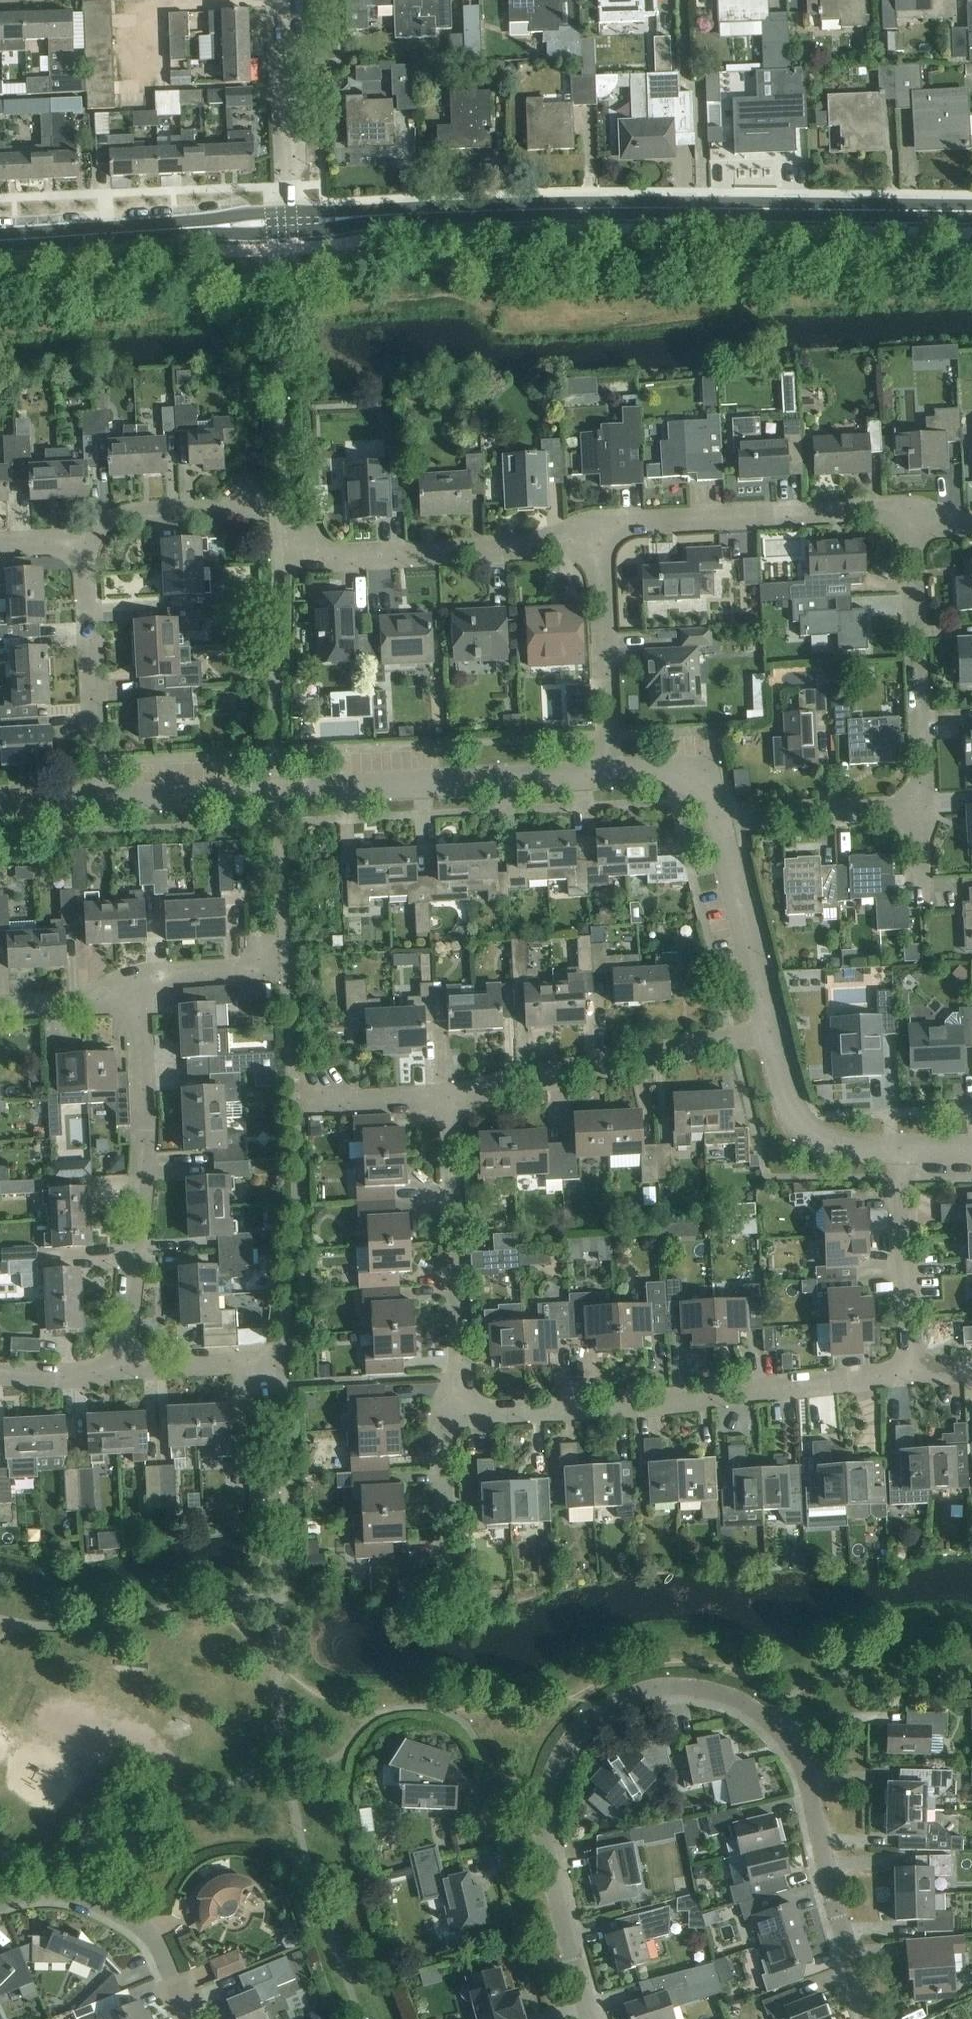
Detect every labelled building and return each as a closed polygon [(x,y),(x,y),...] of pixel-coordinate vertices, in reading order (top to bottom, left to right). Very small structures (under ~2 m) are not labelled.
[(420,3),(407,4),(407,0),(366,0),(367,7),(394,6),(395,39),(435,37),(435,29),(451,28),(450,0),(420,0),(420,3)] [(557,4),(557,0),(509,0),(510,26),(530,25),(530,32),(575,31),(574,3),(557,4)] [(599,8),(599,9),(601,9),(601,23),(644,22),(644,18),(657,17),(657,0),(599,0),(599,8)] [(719,22),(739,22),(739,20),(769,19),(768,0),(718,0),(719,22)] [(807,0),(807,15),(841,14),(841,27),(866,26),(865,0),(807,0)] [(895,0),(882,0),(883,29),(896,29),(895,12),(895,0)] [(895,12),(922,11),(922,19),(955,18),(955,0),(895,0),(895,12)] [(84,15),(110,14),(110,1),(83,2),(84,15)] [(222,35),(248,34),(248,11),(222,11),(222,35)] [(72,13),(47,14),(48,39),(49,55),(73,54),(72,13)] [(187,13),(169,14),(170,38),(185,37),(188,37),(187,13)] [(47,14),(24,15),(25,40),(48,39),(47,14)] [(110,14),(84,15),(84,29),(111,28),(110,14)] [(24,15),(0,15),(2,54),(25,53),(25,40),(24,15)] [(464,27),(465,50),(465,63),(482,62),(481,26),(464,27)] [(111,28),(84,29),(85,43),(109,43),(111,42),(111,28)] [(954,61),(968,61),(966,31),(953,31),(954,61)] [(248,34),(222,35),(223,59),(249,58),(248,34)] [(185,37),(170,38),(170,61),(180,61),(186,60),(185,37)] [(671,73),(670,38),(653,39),(655,74),(671,73)] [(109,43),(85,43),(85,55),(112,54),(111,42),(109,43)] [(790,69),(789,42),(774,43),(775,69),(790,69)] [(112,54),(85,55),(86,68),(112,67),(112,54)] [(402,65),(411,65),(411,54),(401,54),(402,65)] [(249,58),(223,59),(224,83),(250,82),(249,58)] [(896,107),(911,107),(910,89),(924,88),(923,63),(908,64),(894,64),(896,99),(896,107)] [(896,99),(894,64),(877,65),(878,93),(843,94),(827,95),(828,112),(816,112),(816,127),(845,126),(845,144),(844,144),(844,147),(845,147),(846,151),(878,149),(877,129),(877,124),(885,124),(884,100),(896,99)] [(397,111),(416,110),(414,65),(411,65),(402,65),(396,65),(397,111)] [(594,65),(581,65),(581,77),(595,76),(594,65)] [(112,67),(86,68),(86,82),(113,81),(112,67)] [(807,129),(803,68),(771,70),(771,83),(770,83),(770,87),(771,87),(772,97),(733,99),(735,154),(736,154),(736,153),(775,151),(775,147),(782,147),(782,151),(795,151),(795,152),(796,152),(795,128),(806,127),(806,129),(807,129)] [(620,123),(621,155),(649,154),(649,158),(675,157),(674,134),(695,133),(693,92),(680,93),(679,73),(672,73),(656,74),(646,74),(648,121),(620,122),(620,123)] [(170,87),(190,87),(189,75),(169,76),(170,87)] [(596,76),(596,88),(608,88),(616,79),(616,75),(596,76)] [(573,103),(573,106),(597,105),(598,105),(597,105),(596,88),(596,76),(595,76),(581,77),(572,77),(573,103)] [(84,77),(49,79),(50,94),(85,93),(84,77)] [(50,94),(49,79),(27,80),(27,83),(27,95),(27,96),(50,94)] [(715,79),(706,79),(707,105),(719,104),(718,79),(715,79)] [(113,81),(86,82),(87,94),(113,93),(113,81)] [(27,83),(17,84),(17,95),(27,95),(27,83)] [(12,85),(3,85),(3,96),(13,95),(12,85)] [(437,125),(438,140),(436,140),(436,143),(438,143),(438,150),(492,148),(491,136),(493,136),(493,133),(491,133),(489,91),(450,92),(451,124),(437,125)] [(918,149),(968,146),(966,92),(924,93),(915,94),(915,106),(918,149)] [(114,108),(113,93),(87,94),(87,109),(114,108)] [(393,99),(366,100),(366,93),(362,93),(362,96),(346,97),(348,147),(395,146),(393,99)] [(179,108),(178,94),(157,94),(156,114),(156,118),(179,118),(179,108)] [(202,108),(202,94),(178,94),(179,108),(202,108)] [(225,94),(202,94),(202,108),(226,108),(225,94)] [(225,94),(226,108),(226,114),(251,114),(251,94),(225,94)] [(83,99),(50,101),(51,115),(52,136),(64,136),(63,114),(84,113),(83,99)] [(573,106),(573,103),(543,104),(543,100),(526,100),(527,131),(528,151),(574,149),(574,129),(573,106)] [(51,115),(50,101),(27,102),(27,116),(51,115)] [(27,102),(4,103),(4,117),(27,116),(27,102)] [(156,118),(156,114),(132,114),(132,132),(156,132),(156,118)] [(721,127),(708,128),(709,142),(718,141),(722,141),(721,127)] [(228,146),(229,172),(254,171),(252,131),(228,132),(229,146),(228,146)] [(204,147),(192,148),(192,133),(180,133),(180,148),(181,174),(205,173),(204,147)] [(64,136),(52,136),(53,179),(78,178),(76,135),(64,136)] [(135,135),(118,137),(119,149),(136,147),(135,135)] [(41,137),(41,154),(29,155),(29,180),(53,179),(52,136),(41,137)] [(229,172),(228,146),(204,147),(205,173),(229,172)] [(180,148),(157,149),(158,175),(181,174),(180,148)] [(157,149),(133,150),(134,176),(158,175),(157,149)] [(134,176),(133,150),(110,151),(111,177),(134,176)] [(29,155),(5,156),(6,181),(29,180),(29,155)] [(963,380),(962,346),(916,347),(917,370),(943,369),(943,380),(963,380)] [(176,370),(177,384),(186,384),(191,378),(191,369),(176,370)] [(794,373),(782,374),(783,394),(795,393),(794,373)] [(581,380),(564,381),(565,389),(565,397),(582,396),(581,388),(581,380)] [(715,380),(705,381),(706,393),(716,392),(715,380)] [(814,413),(813,402),(801,403),(802,414),(814,413)] [(197,407),(175,408),(176,432),(188,431),(190,464),(204,463),(204,470),(223,469),(222,443),(233,442),(232,420),(214,421),(214,434),(199,434),(197,407)] [(176,432),(175,408),(161,408),(163,432),(176,432)] [(894,437),(881,438),(882,443),(882,453),(895,453),(895,457),(908,456),(909,470),(947,468),(946,448),(946,442),(962,442),(960,408),(934,410),(935,417),(925,418),(926,434),(894,436),(894,437)] [(108,411),(95,412),(97,435),(110,434),(108,411)] [(97,435),(95,412),(82,412),(83,436),(97,435)] [(400,412),(401,425),(413,424),(413,412),(400,412)] [(661,443),(662,458),(663,478),(681,477),(681,478),(687,477),(687,470),(697,469),(697,481),(711,481),(709,436),(721,436),(720,414),(707,415),(707,421),(668,422),(669,443),(661,443)] [(803,467),(802,447),(800,420),(783,421),(785,442),(757,443),(757,439),(755,439),(753,418),(732,419),(734,453),(740,452),(741,479),(787,476),(787,461),(801,460),(802,467),(803,467)] [(869,436),(813,439),(814,455),(815,475),(844,474),(844,470),(869,468),(869,472),(870,472),(869,454),(882,453),(882,443),(881,438),(881,433),(881,420),(868,421),(869,436)] [(136,426),(137,442),(138,474),(166,472),(165,440),(149,441),(148,425),(136,426)] [(384,425),(385,451),(399,450),(398,425),(384,425)] [(584,475),(601,474),(601,486),(603,486),(603,484),(611,483),(611,486),(644,484),(641,425),(611,426),(611,433),(581,435),(584,475)] [(17,436),(18,459),(31,459),(29,435),(17,436)] [(18,459),(17,436),(4,436),(5,460),(18,459)] [(563,483),(562,461),(561,439),(541,440),(542,455),(502,457),(504,488),(505,508),(534,507),(534,509),(547,509),(546,478),(562,477),(563,483)] [(138,474),(137,442),(109,443),(111,475),(138,474)] [(386,464),(346,467),(349,519),(389,517),(388,493),(405,492),(403,452),(386,453),(386,464)] [(59,466),(60,498),(88,496),(86,464),(59,466)] [(484,495),(482,475),(482,464),(466,465),(467,479),(420,482),(421,495),(422,515),(470,512),(469,496),(484,495)] [(60,498),(59,466),(30,467),(32,499),(60,498)] [(165,569),(201,567),(201,553),(208,553),(208,540),(220,539),(219,526),(189,528),(190,540),(163,541),(165,569)] [(804,587),(791,588),(792,601),(793,601),(826,599),(851,598),(850,581),(862,580),(862,572),(864,572),(862,541),(843,541),(834,542),(810,543),(811,563),(812,575),(804,575),(804,587)] [(642,597),(644,597),(644,603),(701,600),(699,572),(716,571),(715,548),(687,549),(688,565),(661,567),(661,566),(660,566),(660,568),(643,569),(643,583),(641,583),(642,597)] [(761,582),(762,558),(748,558),(748,582),(761,582)] [(201,567),(165,569),(166,596),(193,595),(194,607),(208,606),(224,605),(223,594),(210,594),(209,582),(202,582),(201,567)] [(8,599),(42,598),(41,570),(7,572),(8,599)] [(956,578),(958,611),(971,611),(971,577),(956,578)] [(370,655),(369,639),(369,638),(355,639),(353,595),(313,597),(316,663),(317,663),(317,657),(355,655),(355,661),(356,661),(356,665),(371,664),(371,655),(370,655)] [(6,640),(5,625),(10,625),(10,626),(44,624),(42,598),(8,599),(9,613),(0,613),(0,640),(6,640)] [(826,599),(793,601),(793,622),(801,621),(802,636),(837,634),(838,651),(848,650),(868,649),(866,609),(851,609),(852,612),(837,613),(837,610),(827,611),(826,599)] [(208,606),(194,607),(168,608),(168,620),(136,622),(137,651),(177,649),(177,633),(200,632),(199,620),(208,620),(208,606)] [(456,660),(505,657),(504,631),(503,611),(486,612),(486,615),(474,616),(474,613),(454,614),(455,634),(456,660)] [(527,616),(528,636),(530,666),(583,663),(580,613),(527,616)] [(382,639),(369,639),(370,655),(371,655),(371,664),(372,681),(384,681),(383,665),(432,662),(431,641),(430,621),(402,623),(402,616),(381,618),(382,639)] [(652,707),(687,705),(699,704),(696,646),(711,645),(710,631),(682,632),(683,647),(685,647),(685,650),(667,651),(647,652),(648,686),(651,686),(652,707)] [(957,644),(958,655),(960,655),(961,679),(970,678),(970,684),(971,683),(971,639),(959,640),(960,644),(957,644)] [(6,640),(0,640),(0,651),(1,651),(2,664),(12,663),(13,679),(47,677),(46,662),(45,649),(7,651),(6,640)] [(137,651),(139,678),(165,677),(166,689),(192,688),(202,687),(201,663),(189,663),(188,648),(177,649),(137,651)] [(13,679),(14,693),(4,694),(4,706),(0,707),(0,719),(1,719),(20,718),(20,706),(48,705),(47,677),(13,679)] [(590,687),(570,687),(572,728),(592,727),(590,687)] [(192,688),(166,689),(153,690),(154,702),(140,703),(142,739),(175,737),(174,718),(194,717),(192,688)] [(373,715),(374,732),(388,732),(386,690),(372,690),(372,695),(373,715)] [(784,715),(786,748),(787,768),(802,768),(802,770),(807,771),(807,767),(817,767),(815,714),(827,714),(826,690),(799,692),(800,714),(784,715)] [(332,697),(333,717),(373,715),(372,695),(332,697)] [(754,710),(748,710),(749,719),(766,718),(765,703),(754,703),(754,710)] [(848,735),(849,745),(850,765),(877,764),(877,760),(884,759),(884,763),(901,763),(899,717),(852,720),(851,705),(835,705),(837,736),(848,735)] [(521,715),(504,715),(505,725),(507,725),(521,725),(521,715)] [(20,718),(1,719),(1,727),(3,765),(51,763),(49,729),(39,730),(38,717),(20,718)] [(397,731),(397,740),(412,740),(411,730),(397,731)] [(654,830),(625,831),(627,875),(647,874),(648,883),(667,883),(688,881),(682,856),(656,857),(654,830)] [(627,875),(625,831),(597,833),(598,860),(587,861),(588,886),(609,885),(608,876),(627,875)] [(588,886),(587,861),(575,862),(574,834),(546,835),(548,879),(567,878),(568,887),(568,892),(574,897),(589,896),(588,886)] [(548,879),(546,835),(517,837),(518,865),(506,865),(507,873),(508,873),(509,890),(529,889),(529,880),(548,879)] [(230,842),(220,842),(216,843),(220,892),(234,891),(230,842)] [(151,846),(153,886),(154,896),(168,895),(166,845),(151,846)] [(153,886),(151,846),(137,846),(140,887),(153,886)] [(508,873),(507,873),(496,873),(495,846),(466,847),(469,892),(487,891),(488,900),(509,899),(509,890),(508,873)] [(469,892),(466,847),(437,848),(439,876),(428,877),(430,903),(450,902),(450,893),(469,892)] [(88,889),(87,869),(86,849),(72,850),(74,890),(88,889)] [(430,903),(428,877),(416,878),(415,850),(387,852),(389,896),(390,912),(415,911),(416,929),(431,928),(430,903)] [(389,896),(387,852),(358,853),(359,881),(347,882),(348,907),(371,906),(370,897),(389,896)] [(849,865),(836,866),(838,902),(852,901),(851,891),(874,890),(877,932),(896,931),(909,930),(909,928),(908,908),(895,908),(893,887),(891,887),(891,877),(893,877),(892,855),(849,857),(849,865)] [(838,905),(838,902),(836,866),(821,867),(820,858),(805,859),(806,863),(798,863),(797,860),(784,860),(787,911),(823,909),(823,906),(838,905)] [(76,926),(74,890),(61,891),(63,926),(76,926)] [(129,903),(114,903),(116,943),(146,942),(143,892),(129,892),(129,903)] [(116,943),(114,903),(99,904),(98,894),(85,894),(88,945),(116,943)] [(0,896),(0,931),(10,930),(10,923),(8,896),(0,896)] [(615,901),(601,902),(602,917),(616,917),(615,901)] [(223,902),(195,903),(197,939),(225,938),(223,902)] [(197,939),(195,903),(166,905),(168,941),(197,939)] [(10,923),(10,930),(10,935),(8,935),(10,969),(38,967),(36,933),(36,921),(10,923)] [(581,924),(578,927),(578,936),(589,935),(589,924),(581,924)] [(65,932),(36,933),(38,967),(66,966),(65,932)] [(332,936),(332,940),(333,946),(343,946),(342,936),(332,936)] [(568,985),(554,985),(556,1025),(583,1024),(582,991),(594,990),(593,973),(591,945),(591,936),(577,937),(578,947),(579,976),(568,976),(568,985)] [(541,945),(552,944),(551,938),(526,939),(526,945),(526,949),(542,948),(541,945)] [(526,945),(526,939),(511,940),(513,975),(513,984),(514,1002),(515,1002),(526,1002),(528,1027),(556,1025),(554,985),(539,986),(539,978),(528,979),(526,949),(526,945)] [(605,944),(591,945),(593,973),(614,972),(615,1004),(642,1002),(640,968),(625,969),(624,955),(606,956),(605,944)] [(917,945),(903,945),(904,961),(918,961),(917,945)] [(850,950),(841,950),(842,966),(857,966),(856,956),(850,950)] [(640,968),(642,1002),(669,1001),(669,989),(682,988),(680,953),(656,954),(657,968),(640,968)] [(406,955),(394,956),(394,966),(406,966),(406,955)] [(959,973),(963,977),(971,977),(970,965),(958,965),(959,973)] [(397,1054),(395,1012),(382,1012),(381,1000),(368,1000),(367,979),(345,980),(347,1019),(367,1018),(369,1050),(384,1049),(385,1055),(397,1054)] [(409,1011),(395,1012),(397,1054),(409,1053),(409,1048),(424,1047),(423,1022),(436,1021),(434,988),(434,983),(420,984),(421,997),(408,998),(409,1011)] [(487,997),(474,997),(476,1030),(502,1029),(502,1018),(515,1017),(515,1002),(514,1002),(513,984),(487,985),(487,997)] [(181,1032),(216,1031),(214,1005),(230,1004),(229,986),(205,987),(206,1005),(180,1007),(181,1032)] [(461,987),(434,988),(436,1021),(448,1021),(449,1031),(476,1030),(474,997),(462,998),(461,987)] [(878,1016),(853,1017),(833,1018),(834,1038),(840,1038),(841,1078),(881,1076),(879,1036),(895,1035),(893,991),(877,991),(878,1016)] [(911,1048),(912,1068),(945,1067),(946,1073),(963,1072),(962,1049),(971,1049),(971,1008),(958,1008),(958,1014),(952,1014),(944,1023),(944,1029),(910,1031),(911,1048)] [(273,1028),(261,1028),(262,1041),(274,1040),(273,1028)] [(228,1030),(216,1031),(181,1032),(182,1058),(209,1057),(210,1075),(240,1074),(240,1073),(275,1072),(274,1053),(229,1055),(228,1030)] [(86,1056),(88,1092),(115,1091),(116,1126),(130,1126),(128,1072),(115,1073),(114,1048),(101,1049),(102,1055),(86,1056)] [(88,1092),(86,1056),(71,1057),(70,1050),(58,1051),(59,1071),(60,1093),(88,1092)] [(40,1069),(28,1070),(29,1077),(34,1082),(41,1081),(40,1069)] [(240,1074),(210,1075),(211,1089),(184,1090),(185,1120),(224,1118),(223,1103),(242,1102),(240,1074)] [(730,1093),(702,1095),(704,1132),(705,1146),(735,1144),(736,1162),(749,1162),(748,1128),(732,1129),(730,1093)] [(704,1132),(702,1095),(675,1096),(677,1132),(674,1132),(674,1147),(691,1147),(690,1132),(704,1132)] [(62,1129),(60,1097),(48,1098),(49,1130),(62,1129)] [(658,1179),(656,1145),(641,1146),(640,1124),(630,1125),(629,1113),(607,1114),(609,1154),(640,1153),(642,1183),(658,1182),(658,1179)] [(364,1159),(405,1157),(404,1128),(392,1129),(391,1114),(353,1116),(354,1132),(363,1132),(364,1159)] [(609,1154),(607,1114),(586,1115),(587,1128),(576,1128),(577,1143),(560,1144),(562,1180),(580,1179),(579,1156),(609,1154)] [(225,1134),(224,1118),(185,1120),(187,1150),(214,1149),(214,1163),(245,1161),(243,1133),(225,1134)] [(309,1119),(309,1134),(319,1134),(319,1119),(309,1119)] [(562,1180),(560,1144),(535,1145),(534,1132),(512,1134),(514,1174),(545,1173),(545,1181),(562,1180)] [(514,1174),(512,1134),(491,1135),(492,1147),(481,1148),(484,1191),(497,1191),(496,1175),(514,1174)] [(656,1145),(658,1179),(672,1178),(671,1164),(670,1144),(656,1145)] [(117,1156),(110,1162),(111,1170),(124,1169),(123,1155),(117,1156)] [(405,1157),(364,1159),(365,1187),(356,1188),(357,1204),(388,1202),(387,1187),(407,1186),(405,1157)] [(90,1160),(52,1162),(53,1178),(91,1176),(90,1160)] [(248,1161),(245,1161),(214,1163),(215,1178),(188,1180),(190,1208),(226,1206),(226,1191),(235,1190),(234,1178),(249,1177),(248,1161)] [(9,1182),(8,1166),(0,1166),(0,1182),(9,1182)] [(9,1182),(0,1182),(0,1195),(35,1193),(34,1180),(9,1182)] [(53,1220),(90,1218),(88,1189),(42,1192),(43,1205),(52,1205),(53,1220)] [(826,1235),(866,1233),(865,1212),(853,1213),(852,1190),(794,1193),(794,1207),(805,1207),(821,1215),(821,1226),(826,1235)] [(388,1202),(357,1204),(358,1219),(367,1218),(368,1246),(410,1244),(409,1215),(389,1215),(388,1202)] [(940,1205),(941,1223),(971,1221),(971,1203),(940,1205)] [(226,1206),(190,1208),(191,1237),(218,1236),(219,1251),(253,1249),(252,1233),(237,1234),(236,1221),(227,1222),(226,1206)] [(326,1207),(314,1208),(315,1220),(321,1219),(326,1213),(326,1207)] [(745,1216),(746,1234),(756,1233),(755,1216),(745,1216)] [(90,1218),(53,1220),(53,1234),(44,1234),(45,1248),(91,1245),(90,1218)] [(661,1221),(661,1237),(676,1237),(675,1220),(661,1221)] [(866,1233),(826,1235),(826,1236),(828,1266),(816,1267),(816,1280),(856,1278),(855,1256),(867,1255),(866,1233)] [(494,1250),(518,1249),(518,1234),(493,1235),(494,1250)] [(566,1236),(567,1259),(582,1258),(582,1250),(597,1249),(597,1258),(611,1257),(610,1234),(566,1236)] [(410,1244),(368,1246),(357,1246),(359,1289),(361,1289),(393,1287),(399,1287),(398,1273),(411,1272),(410,1244)] [(8,1262),(38,1261),(37,1247),(1,1249),(2,1262),(8,1262)] [(253,1249),(219,1251),(219,1266),(181,1268),(182,1297),(216,1295),(216,1279),(235,1278),(234,1267),(254,1266),(253,1249)] [(494,1251),(471,1253),(472,1277),(473,1277),(473,1275),(496,1274),(496,1268),(519,1267),(518,1249),(494,1250),(494,1251)] [(38,1261),(8,1262),(9,1274),(38,1273),(38,1261)] [(47,1302),(81,1300),(79,1270),(46,1272),(47,1302)] [(856,1278),(816,1280),(817,1294),(829,1293),(831,1323),(871,1321),(869,1300),(857,1301),(856,1278)] [(666,1333),(693,1332),(694,1344),(716,1343),(713,1303),(682,1305),(682,1296),(681,1279),(663,1280),(664,1284),(664,1297),(666,1333)] [(648,1306),(617,1308),(619,1348),(641,1347),(640,1335),(666,1333),(664,1297),(664,1284),(652,1285),(647,1289),(648,1306)] [(393,1287),(361,1289),(362,1305),(371,1304),(372,1332),(414,1330),(413,1301),(393,1302),(393,1287)] [(619,1348),(617,1308),(599,1309),(599,1295),(593,1290),(568,1292),(568,1302),(570,1338),(597,1337),(598,1349),(619,1348)] [(744,1302),(713,1303),(716,1343),(737,1342),(736,1330),(763,1329),(763,1327),(761,1292),(743,1293),(744,1302)] [(217,1311),(216,1295),(182,1297),(184,1325),(203,1324),(205,1348),(238,1346),(237,1326),(237,1310),(217,1311)] [(81,1300),(47,1302),(47,1310),(49,1330),(82,1328),(81,1300)] [(541,1324),(522,1325),(525,1365),(546,1364),(545,1353),(556,1352),(555,1339),(570,1338),(568,1302),(540,1304),(541,1324)] [(525,1365),(522,1325),(521,1306),(500,1307),(500,1311),(486,1312),(486,1327),(490,1327),(492,1356),(502,1355),(503,1366),(525,1365)] [(871,1321),(831,1323),(832,1341),(816,1342),(817,1356),(861,1354),(860,1344),(872,1343),(871,1321)] [(775,1326),(763,1327),(763,1329),(764,1352),(776,1351),(776,1331),(775,1326)] [(963,1328),(964,1345),(971,1345),(971,1327),(963,1328)] [(414,1330),(372,1332),(374,1359),(366,1360),(366,1375),(407,1373),(406,1358),(416,1358),(414,1330)] [(9,1350),(40,1352),(41,1339),(10,1337),(9,1350)] [(316,1364),(317,1375),(329,1374),(328,1363),(316,1364)] [(358,1429),(399,1427),(398,1398),(378,1400),(378,1385),(347,1386),(348,1402),(357,1401),(358,1429)] [(198,1408),(200,1445),(214,1444),(215,1457),(234,1456),(235,1478),(249,1477),(247,1435),(228,1436),(227,1406),(198,1408)] [(200,1445),(198,1408),(169,1409),(171,1459),(186,1459),(185,1446),(200,1445)] [(144,1415),(116,1416),(118,1452),(133,1452),(133,1462),(147,1461),(144,1415)] [(118,1452),(116,1416),(88,1417),(91,1464),(105,1464),(104,1453),(118,1452)] [(63,1419),(35,1420),(36,1456),(37,1468),(66,1467),(63,1419)] [(36,1456),(35,1420),(6,1422),(7,1458),(36,1456)] [(902,1464),(902,1470),(887,1470),(889,1505),(930,1503),(930,1488),(928,1457),(915,1458),(913,1425),(895,1426),(897,1465),(902,1464)] [(399,1427),(358,1429),(360,1457),(350,1457),(351,1473),(382,1471),(381,1457),(401,1456),(399,1427)] [(678,1501),(676,1470),(663,1471),(662,1438),(644,1439),(646,1478),(651,1477),(652,1502),(678,1501)] [(812,1442),(814,1480),(815,1488),(806,1489),(807,1507),(846,1505),(844,1473),(832,1474),(830,1441),(812,1442)] [(594,1506),(592,1475),(579,1475),(578,1443),(560,1443),(562,1482),(567,1482),(568,1508),(594,1506)] [(763,1508),(761,1478),(748,1478),(746,1445),(728,1446),(731,1488),(721,1489),(723,1510),(763,1508)] [(928,1457),(930,1488),(969,1486),(967,1445),(942,1446),(943,1457),(928,1457)] [(676,1470),(678,1501),(717,1499),(715,1457),(691,1458),(692,1469),(676,1470)] [(511,1523),(509,1491),(497,1492),(495,1459),(477,1460),(479,1498),(484,1498),(484,1506),(468,1507),(469,1531),(486,1531),(486,1525),(511,1523)] [(887,1515),(886,1502),(883,1459),(859,1461),(860,1472),(844,1473),(846,1505),(870,1503),(870,1509),(876,1516),(887,1515)] [(174,1461),(160,1462),(162,1506),(176,1505),(174,1461)] [(148,1506),(162,1506),(160,1462),(146,1463),(148,1506)] [(592,1475),(594,1506),(617,1505),(618,1514),(623,1519),(633,1518),(630,1462),(606,1463),(607,1474),(592,1475)] [(0,1465),(0,1502),(9,1501),(11,1501),(9,1464),(0,1465)] [(776,1477),(761,1478),(763,1508),(779,1507),(780,1514),(787,1524),(803,1523),(800,1465),(775,1466),(776,1477)] [(77,1469),(78,1471),(79,1509),(94,1508),(92,1468),(77,1469)] [(79,1509),(78,1471),(65,1471),(66,1512),(80,1511),(79,1509)] [(383,1485),(382,1471),(351,1473),(352,1488),(361,1488),(362,1516),(404,1514),(403,1485),(383,1485)] [(509,1491),(511,1523),(551,1521),(549,1478),(524,1480),(525,1490),(509,1491)] [(404,1514),(362,1516),(364,1542),(354,1543),(355,1559),(387,1557),(386,1542),(406,1541),(404,1514)] [(60,1519),(64,1530),(75,1526),(71,1515),(60,1519)] [(305,1539),(305,1552),(317,1552),(317,1539),(305,1539)] [(945,1540),(934,1540),(934,1550),(945,1550),(945,1540)] [(306,1553),(307,1569),(322,1568),(321,1552),(306,1553)] [(804,1553),(794,1553),(794,1567),(805,1567),(805,1555),(804,1553)] [(889,1560),(879,1561),(880,1571),(890,1570),(889,1560)] [(561,1578),(572,1578),(571,1566),(561,1566),(561,1578)] [(541,1568),(542,1580),(550,1580),(549,1568),(541,1568)] [(946,1735),(947,1713),(916,1712),(916,1726),(888,1725),(887,1753),(930,1754),(930,1735),(946,1735)] [(697,1745),(685,1747),(689,1770),(681,1772),(685,1788),(725,1780),(730,1806),(762,1799),(754,1759),(734,1763),(729,1738),(719,1740),(718,1735),(696,1739),(697,1745)] [(605,1798),(621,1813),(632,1800),(633,1801),(642,1795),(641,1794),(656,1777),(655,1777),(661,1770),(671,1768),(665,1737),(648,1741),(650,1750),(643,1758),(628,1744),(617,1756),(616,1755),(607,1761),(607,1762),(591,1781),(607,1795),(605,1798)] [(405,1739),(394,1756),(388,1766),(399,1769),(399,1785),(398,1785),(401,1790),(402,1790),(402,1808),(457,1810),(457,1787),(442,1786),(442,1783),(443,1783),(443,1777),(449,1760),(439,1753),(428,1748),(416,1745),(404,1744),(406,1740),(405,1739)] [(885,1790),(885,1803),(888,1805),(888,1807),(925,1809),(926,1797),(938,1797),(952,1785),(952,1771),(938,1770),(918,1770),(918,1784),(888,1783),(888,1787),(885,1790)] [(360,1808),(363,1831),(375,1830),(371,1806),(360,1808)] [(885,1814),(885,1827),(887,1829),(887,1835),(917,1836),(916,1850),(936,1850),(950,1851),(963,1851),(963,1837),(950,1837),(938,1823),(925,1822),(925,1809),(888,1807),(888,1811),(885,1814)] [(780,1845),(773,1814),(744,1821),(741,1808),(706,1815),(712,1835),(723,1833),(724,1838),(729,1841),(737,1839),(741,1855),(744,1855),(743,1854),(780,1845)] [(629,1827),(632,1841),(681,1831),(679,1818),(629,1827)] [(629,1830),(597,1836),(596,1850),(596,1851),(597,1851),(597,1865),(590,1868),(591,1876),(590,1876),(599,1904),(631,1894),(629,1887),(641,1884),(633,1842),(631,1843),(629,1830)] [(743,1854),(744,1855),(747,1869),(743,1870),(741,1874),(744,1883),(730,1887),(734,1904),(739,1903),(769,1895),(765,1880),(789,1874),(782,1844),(780,1845),(743,1854)] [(414,1866),(439,1860),(435,1846),(410,1852),(414,1866)] [(895,1895),(933,1894),(932,1876),(952,1876),(951,1855),(942,1856),(922,1856),(922,1868),(895,1869),(895,1895)] [(439,1860),(414,1866),(418,1883),(420,1885),(423,1898),(438,1894),(439,1894),(443,1893),(452,1931),(469,1927),(489,1922),(482,1893),(473,1896),(467,1873),(443,1879),(439,1860)] [(692,1872),(697,1878),(705,1876),(707,1869),(702,1864),(694,1865),(692,1872)] [(210,1884),(206,1878),(199,1885),(193,1893),(190,1902),(189,1912),(190,1912),(190,1910),(201,1910),(202,1919),(205,1928),(206,1927),(204,1924),(224,1916),(231,1915),(236,1910),(238,1903),(239,1904),(244,1897),(246,1899),(251,1893),(249,1891),(254,1885),(261,1893),(262,1892),(255,1885),(247,1880),(238,1877),(228,1877),(219,1879),(210,1884)] [(676,1911),(699,1911),(695,1893),(677,1898),(676,1911)] [(775,1893),(769,1895),(739,1903),(744,1920),(748,1918),(752,1932),(758,1930),(762,1945),(802,1932),(793,1903),(780,1907),(775,1893)] [(933,1894),(895,1895),(896,1921),(924,1920),(924,1932),(953,1931),(953,1911),(933,1911),(933,1894)] [(635,1965),(649,1961),(644,1941),(669,1934),(670,1906),(632,1915),(635,1927),(605,1936),(610,1950),(612,1949),(619,1972),(635,1967),(635,1965)] [(19,1948),(25,1962),(32,1963),(70,1963),(70,1962),(69,1962),(70,1960),(101,1972),(106,1959),(120,1974),(121,1973),(107,1958),(109,1953),(97,1948),(82,1933),(81,1934),(78,1940),(67,1936),(68,1935),(64,1933),(64,1934),(48,1928),(47,1929),(54,1931),(52,1936),(28,1936),(28,1937),(32,1937),(32,1943),(19,1948)] [(802,1932),(762,1945),(767,1958),(761,1960),(765,1974),(761,1975),(767,1991),(802,1979),(798,1965),(811,1960),(802,1932)] [(963,1935),(906,1939),(908,1956),(910,1979),(914,1979),(915,2001),(935,1999),(935,1994),(955,1993),(952,1953),(964,1953),(963,1935)] [(286,1936),(283,1942),(286,1948),(293,1948),(297,1941),(293,1936),(286,1936)] [(19,1948),(5,1954),(5,1955),(2,1959),(0,1956),(0,1996),(19,1989),(22,1995),(32,1999),(39,1996),(34,1983),(27,1966),(25,1962),(19,1948)] [(214,1982),(232,1974),(245,1969),(239,1953),(213,1964),(211,1958),(209,1958),(218,1979),(213,1980),(214,1982)] [(718,1975),(714,1963),(696,1967),(700,1980),(718,1975)] [(227,2000),(233,2015),(234,2014),(236,2018),(267,2018),(259,1999),(266,1997),(262,1987),(275,1981),(267,1964),(257,1968),(239,1976),(245,1992),(227,2000)] [(461,1993),(462,1997),(465,2000),(469,2001),(473,2000),(478,2018),(524,2018),(519,2002),(509,2005),(500,1970),(481,1975),(467,1979),(469,1984),(465,1986),(462,1988),(461,1993)] [(688,2001),(679,1972),(650,1979),(655,1995),(626,2005),(630,2018),(674,2018),(670,2007),(688,2001)] [(100,1987),(76,2010),(83,2008),(113,1996),(121,1992),(114,1973),(100,1987)] [(829,2017),(820,1994),(794,2004),(789,1990),(762,2001),(767,2015),(771,2013),(773,2018),(824,2018),(829,2017)] [(149,2009),(144,2011),(140,2001),(119,2010),(113,1996),(83,2008),(76,2010),(73,2012),(76,2018),(152,2018),(149,2009)] [(312,2018),(329,2018),(324,2006),(309,2012),(312,2018)] [(947,2018),(965,2018),(958,2007),(944,2015),(947,2018)]
